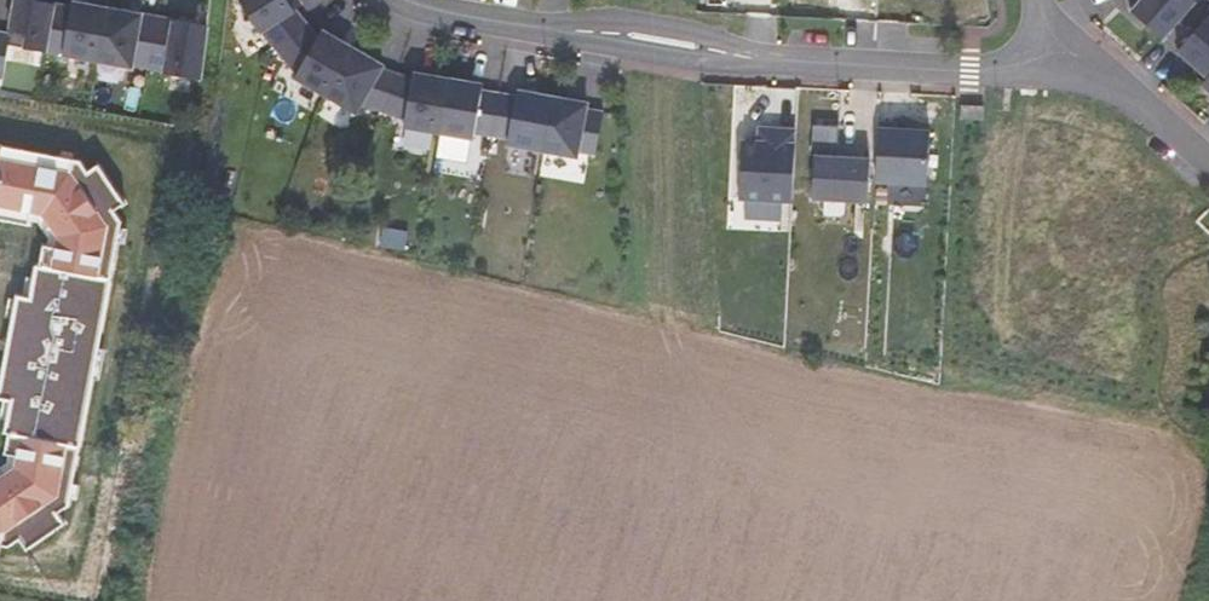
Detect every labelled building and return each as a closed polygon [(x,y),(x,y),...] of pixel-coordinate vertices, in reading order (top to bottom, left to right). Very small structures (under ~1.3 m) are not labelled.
[(55,4),(31,0),(16,0),(10,34),(0,33),(0,77),(4,77),(10,45),(46,52),(55,4)] [(276,49),(308,26),(297,10),(303,6),(299,0),(239,0),(261,32),(264,31),(276,49)] [(1131,9),(1161,36),(1177,20),(1194,0),(1129,0),(1131,9)] [(1177,20),(1192,33),(1178,49),(1208,75),(1208,74),(1208,0),(1194,0),(1177,20)] [(109,8),(74,1),(72,8),(55,4),(46,52),(99,61),(109,8)] [(159,17),(109,8),(99,61),(133,68),(134,65),(150,68),(159,17)] [(210,26),(159,17),(150,68),(166,71),(165,74),(200,80),(210,26)] [(323,30),(318,37),(308,26),(276,49),(298,73),(295,78),(326,96),(354,48),(323,30)] [(363,103),(384,111),(398,74),(382,69),(384,66),(354,48),(326,96),(357,113),(363,103)] [(414,72),(413,79),(398,74),(384,111),(406,119),(405,127),(440,133),(449,79),(414,72)] [(492,135),(500,93),(483,90),(484,84),(449,79),(440,133),(473,138),(474,132),(492,135)] [(543,150),(553,97),(518,90),(517,96),(500,93),(492,135),(510,138),(509,144),(543,150)] [(588,103),(553,97),(543,150),(578,157),(579,151),(597,154),(604,112),(587,109),(588,103)] [(983,106),(961,105),(961,118),(982,119),(983,106)] [(898,123),(879,121),(876,181),(927,184),(930,130),(898,129),(898,123)] [(868,202),(870,157),(838,156),(839,125),(813,124),(811,154),(815,154),(812,199),(868,202)] [(776,142),(777,128),(759,127),(759,141),(776,142)] [(793,201),(797,129),(777,128),(776,142),(759,141),(742,140),(739,198),(793,201)]
